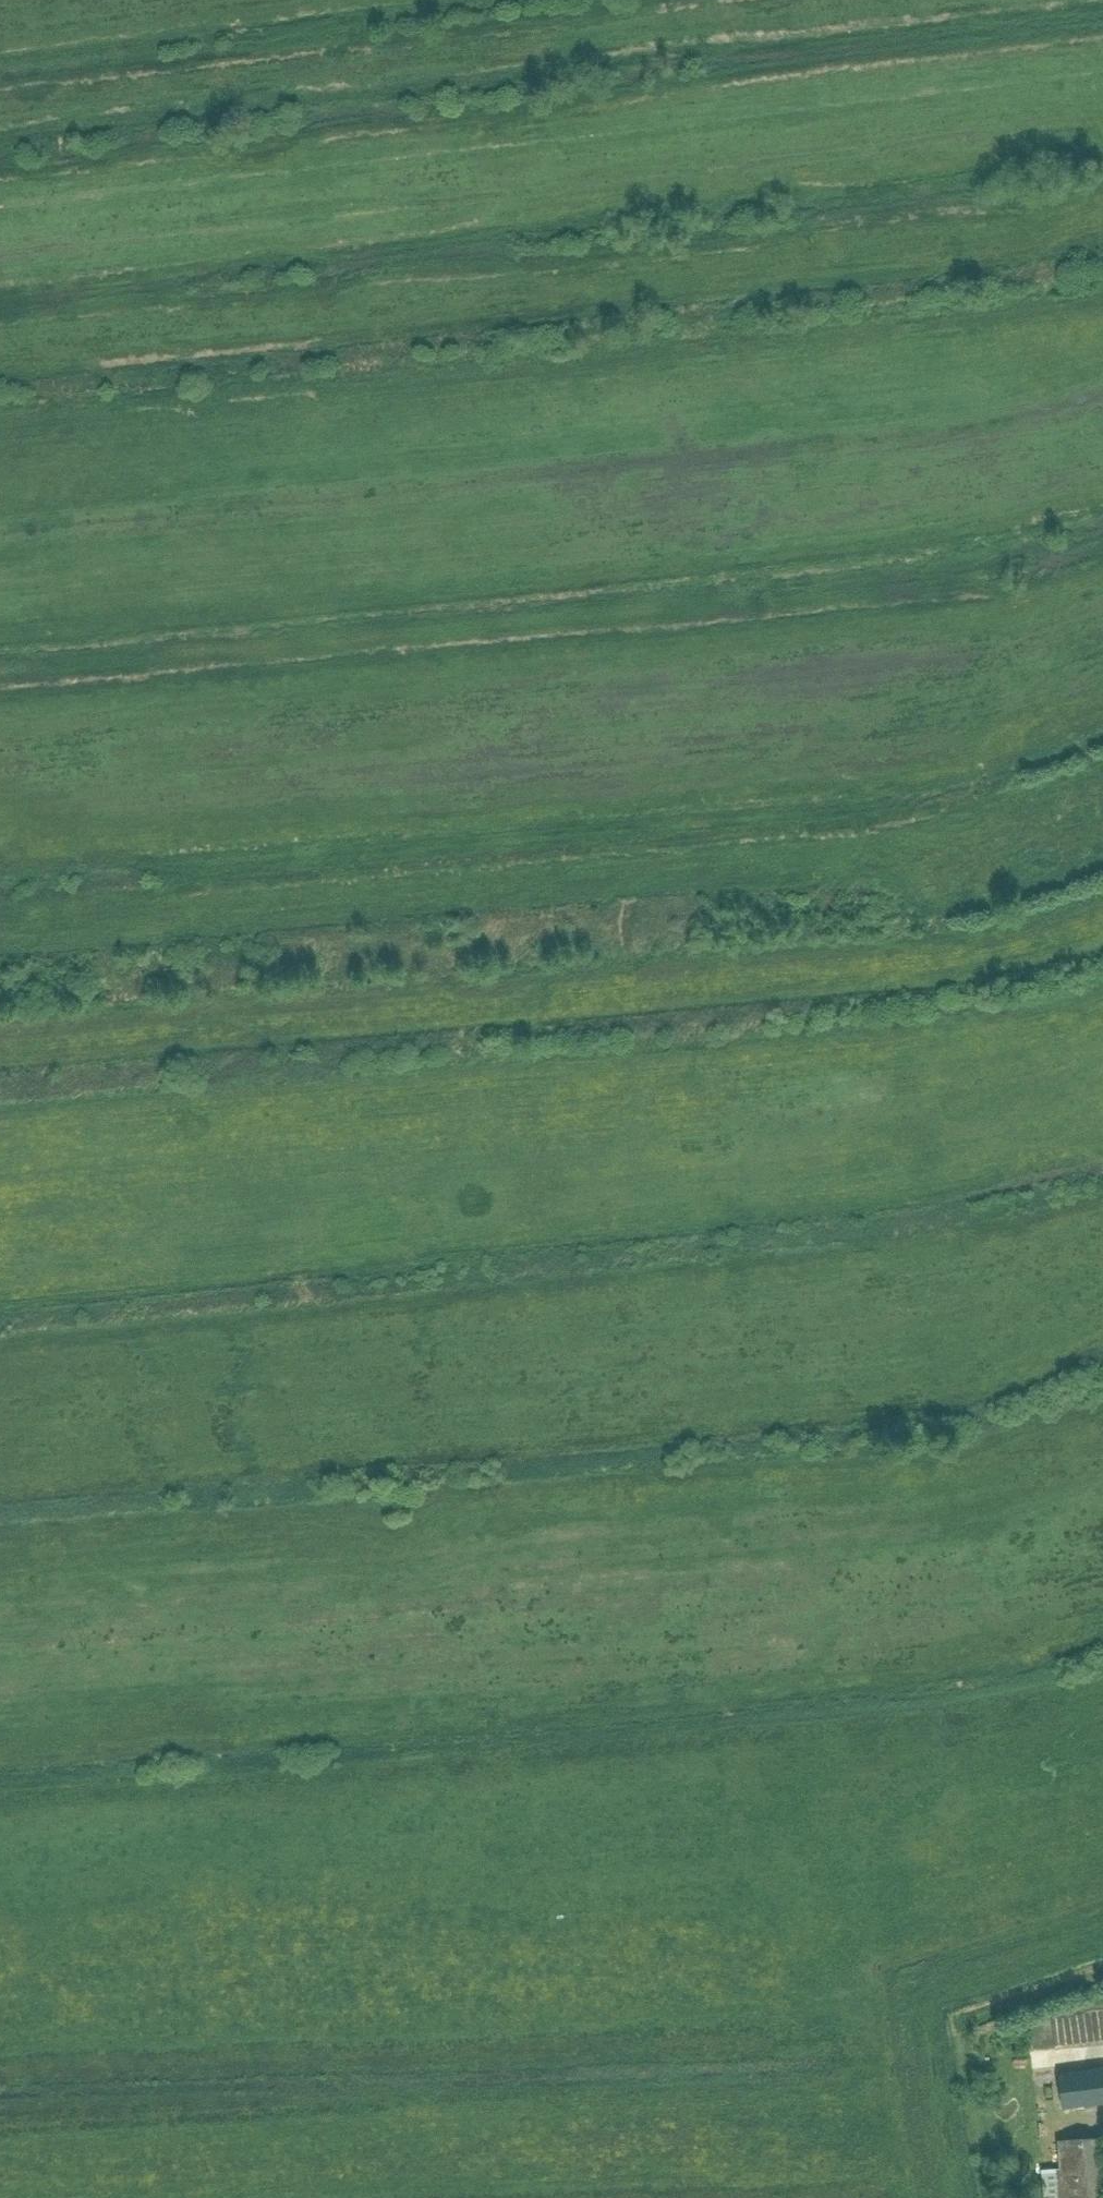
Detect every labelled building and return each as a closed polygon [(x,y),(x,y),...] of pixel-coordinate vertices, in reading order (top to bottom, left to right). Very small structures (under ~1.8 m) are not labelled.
[(1062,2108),(1102,2103),(1102,2064),(1058,2070),(1062,2108)] [(1073,2136),(1057,2139),(1061,2197),(1102,2197),(1102,2135),(1073,2136)]
